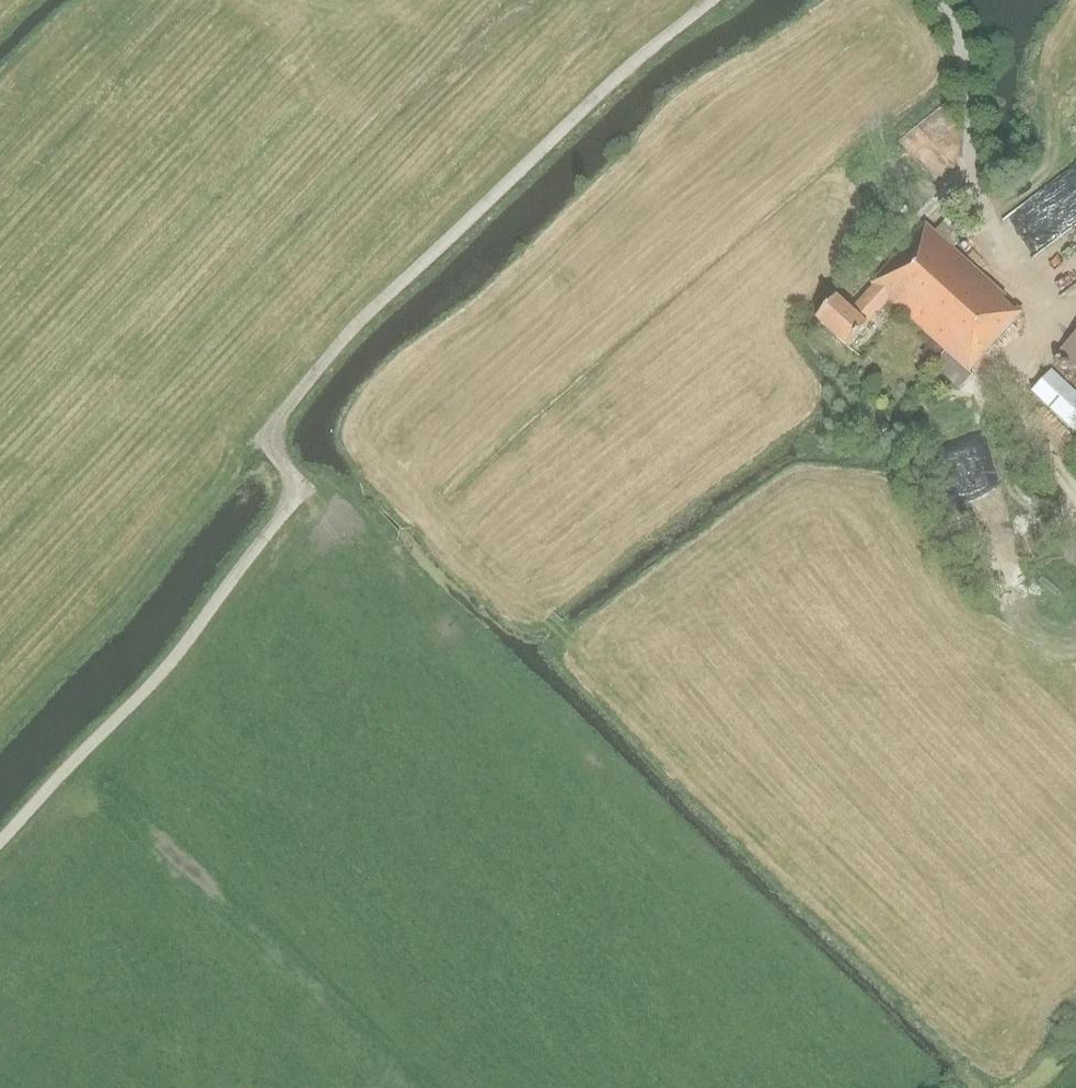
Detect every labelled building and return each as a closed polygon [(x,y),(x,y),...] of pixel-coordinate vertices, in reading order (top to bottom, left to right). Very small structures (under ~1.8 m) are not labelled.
[(963,239),(944,222),(935,232),(926,224),(872,284),(874,286),(852,312),(836,298),(817,320),(848,348),(868,326),(867,325),(890,300),(946,350),(933,365),(961,390),(974,375),(970,372),(1023,312),(1017,306),(1015,308),(1005,299),(1007,297),(954,249),(963,239)] [(1075,364),(1075,334),(1061,350),(1075,364)] [(944,352),(933,341),(921,354),(932,365),(944,352)] [(1051,370),(1032,390),(1075,430),(1075,393),(1051,370)] [(878,439),(891,429),(885,420),(871,430),(878,439)]
